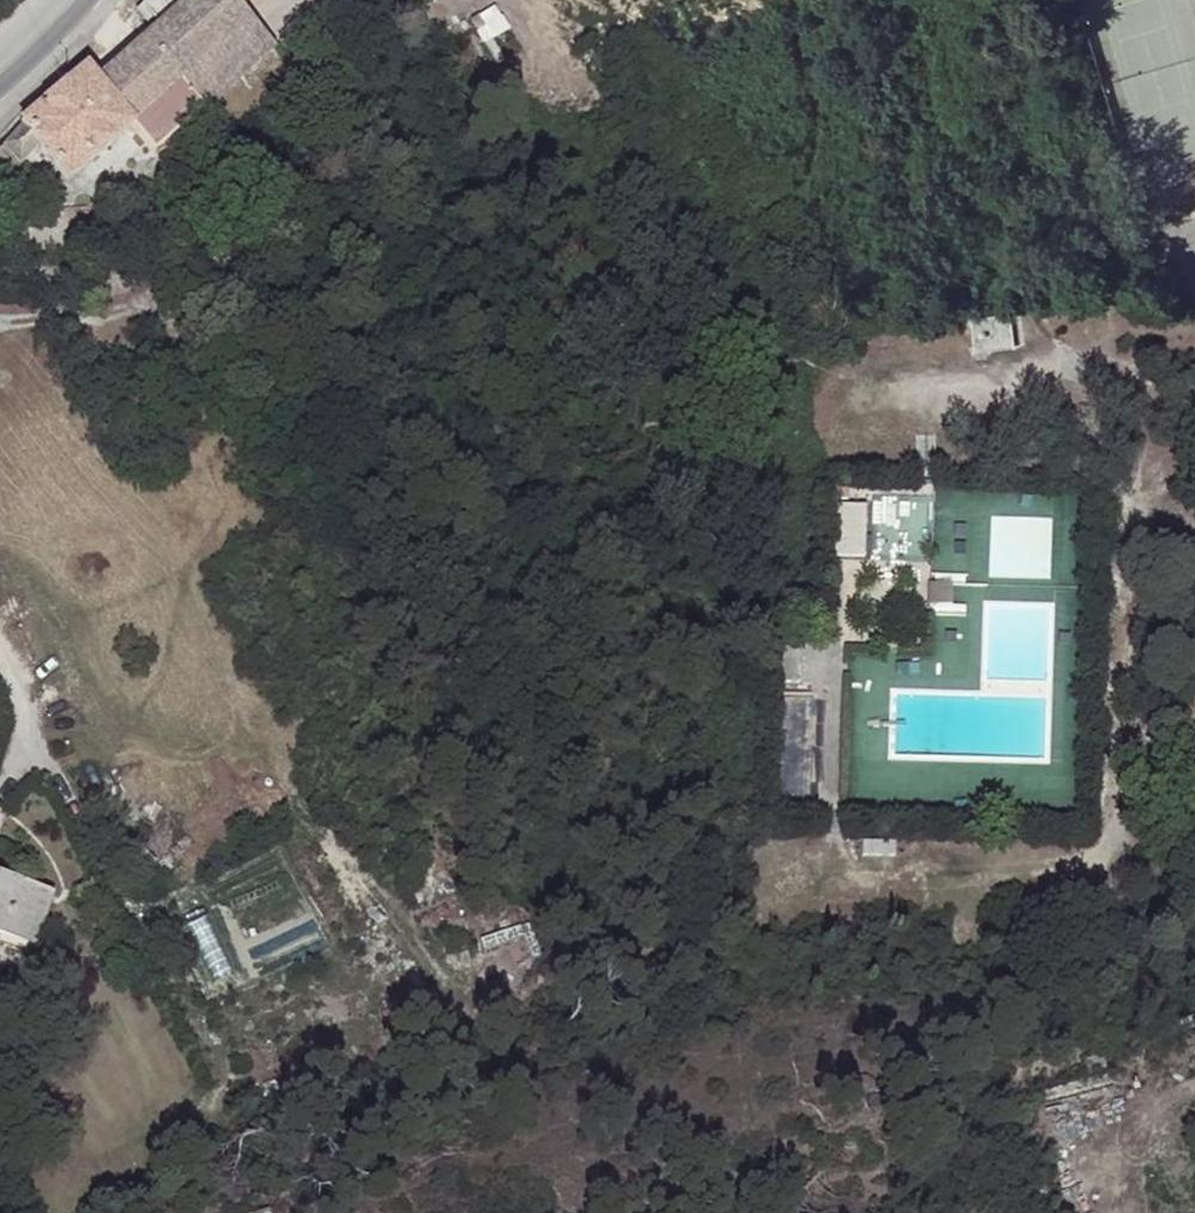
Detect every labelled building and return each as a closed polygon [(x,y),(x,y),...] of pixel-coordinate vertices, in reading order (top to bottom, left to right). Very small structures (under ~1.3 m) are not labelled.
[(106,146),(130,127),(144,142),(154,153),(273,46),(233,0),(150,0),(144,5),(160,27),(99,81),(86,68),(25,121),(0,149),(0,178),(10,167),(14,171),(20,167),(19,164),(40,144),(69,177),(106,146)] [(130,127),(106,146),(120,163),(144,142),(130,127)] [(1009,317),(972,321),(976,352),(1014,348),(1009,317)] [(864,507),(832,507),(829,623),(839,623),(840,558),(864,558),(864,507)] [(797,631),(778,631),(776,682),(796,683),(797,631)] [(14,881),(0,876),(0,936),(35,947),(48,905),(10,892),(14,881)] [(52,892),(14,881),(10,892),(48,905),(52,892)]
